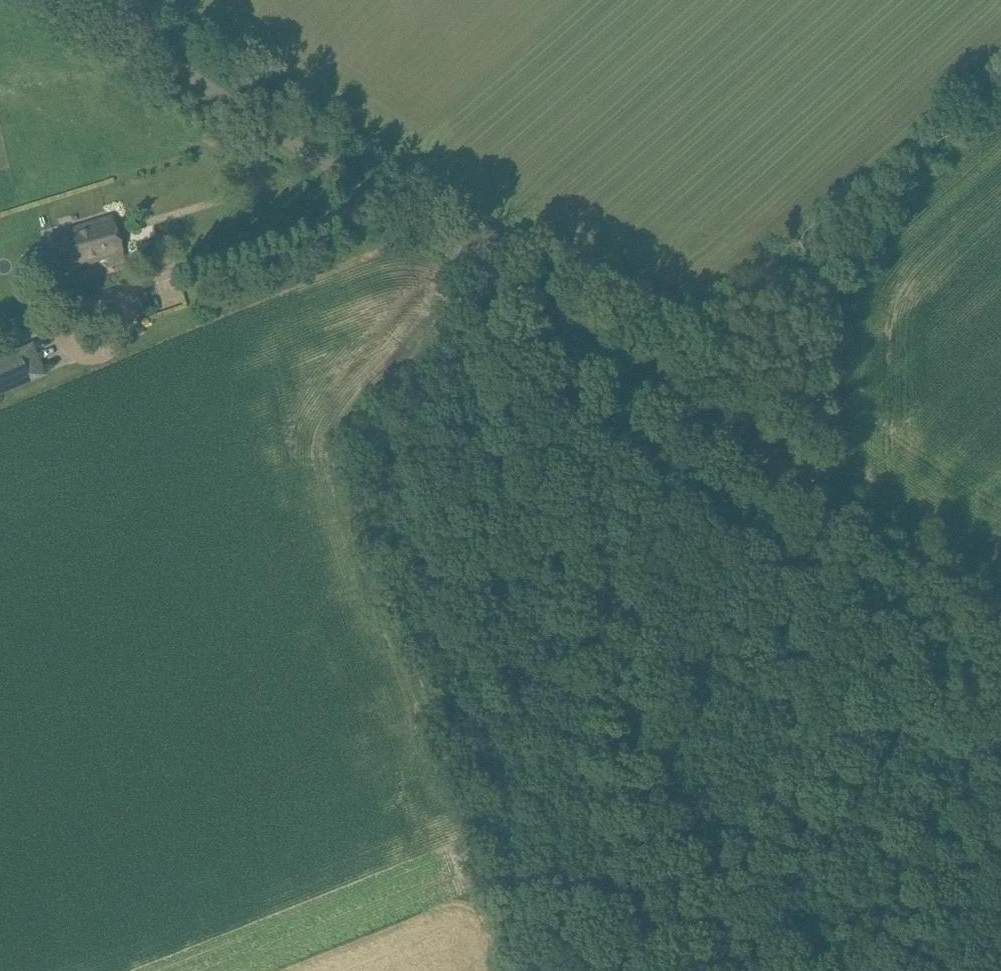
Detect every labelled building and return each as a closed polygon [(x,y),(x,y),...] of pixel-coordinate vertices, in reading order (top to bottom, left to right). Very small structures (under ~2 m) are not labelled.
[(111,216),(92,222),(50,235),(62,273),(106,259),(109,268),(125,262),(111,216)] [(30,383),(17,349),(0,356),(0,396),(30,383)]
